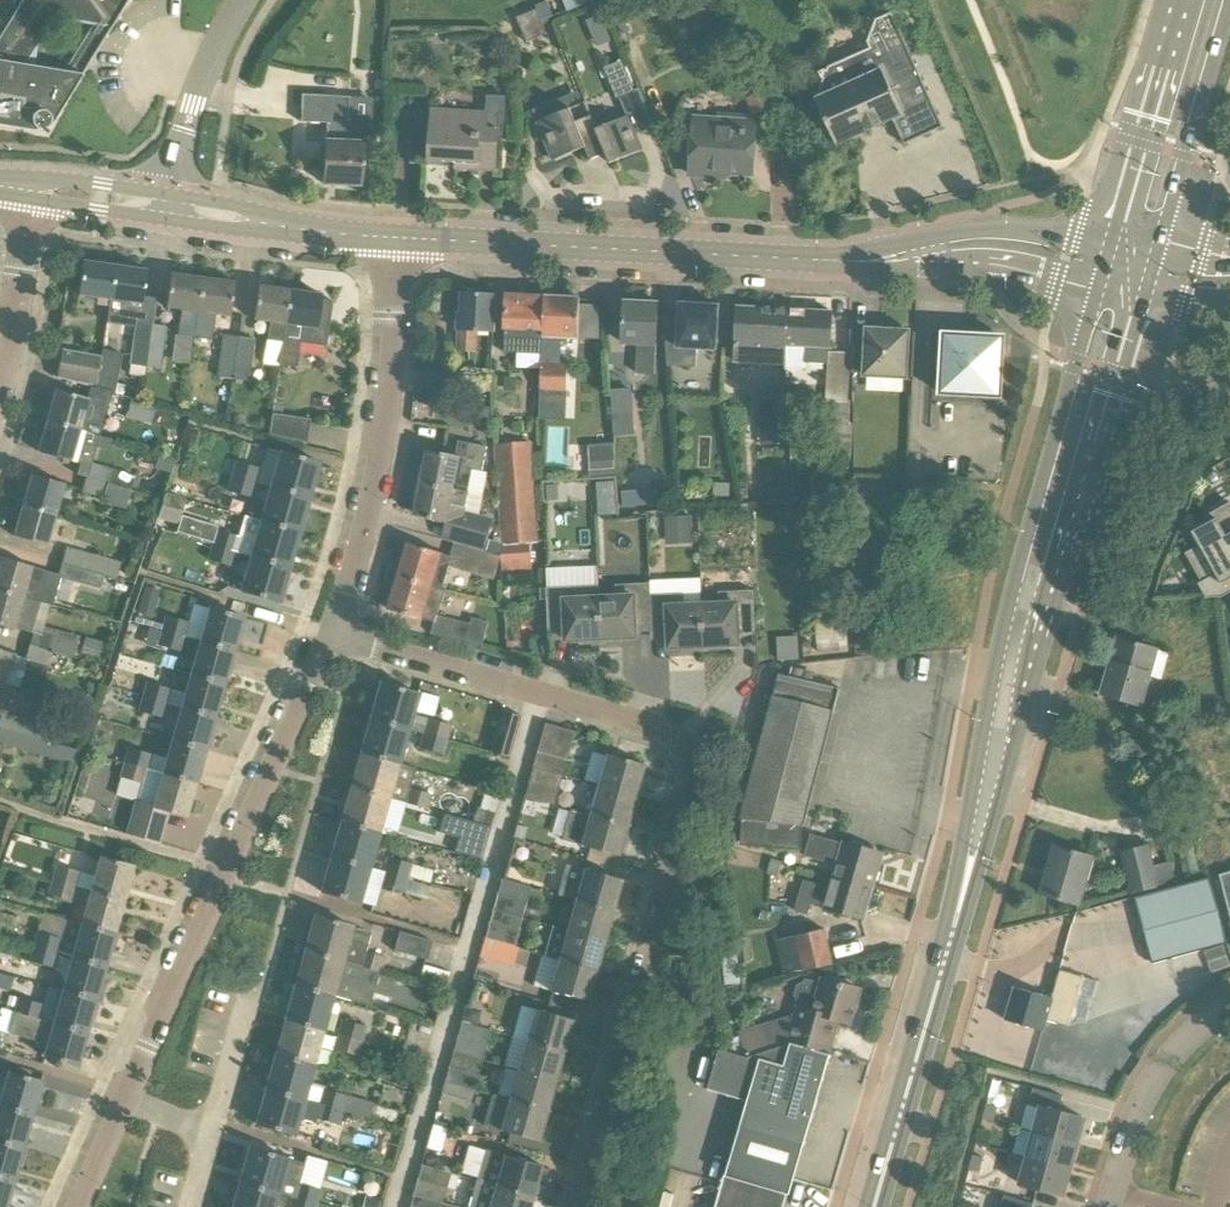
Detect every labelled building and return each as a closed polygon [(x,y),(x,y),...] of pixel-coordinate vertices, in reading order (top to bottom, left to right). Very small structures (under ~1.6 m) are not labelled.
[(0,34),(0,126),(47,133),(129,0),(21,0),(0,34)] [(597,0),(564,0),(569,12),(597,0)] [(649,19),(659,15),(653,0),(651,0),(644,3),(649,19)] [(601,2),(584,9),(588,18),(605,11),(601,2)] [(528,43),(548,34),(538,9),(518,17),(528,43)] [(943,128),(892,14),(876,21),(867,43),(870,49),(828,68),(827,71),(825,71),(819,73),(822,79),(823,80),(818,94),(820,99),(816,100),(818,105),(813,107),(807,122),(822,127),(827,125),(836,145),(867,130),(868,132),(881,126),(880,125),(892,119),(904,146),(943,128)] [(618,100),(636,92),(623,60),(605,68),(618,100)] [(362,122),(349,122),(351,96),(303,94),(302,122),(328,123),(325,184),(360,185),(362,142),(361,142),(362,122)] [(596,129),(597,128),(587,101),(538,120),(553,159),(585,146),(590,160),(606,154),(596,129)] [(489,113),(435,109),(431,161),(473,164),(473,169),(497,170),(499,134),(502,134),(503,116),(489,115),(489,113)] [(596,129),(606,154),(610,163),(644,150),(629,116),(597,128),(596,129)] [(719,121),(696,119),(692,175),(710,176),(710,168),(753,171),(756,132),(718,129),(719,121)] [(114,285),(116,266),(85,262),(80,295),(112,300),(114,285)] [(116,266),(114,285),(112,300),(109,323),(124,326),(134,327),(127,376),(143,379),(152,324),(155,299),(145,297),(148,270),(116,266)] [(195,337),(196,331),(204,278),(172,273),(167,307),(184,309),(180,335),(195,337)] [(235,282),(204,278),(196,331),(211,333),(214,314),(231,316),(235,282)] [(265,363),(280,365),(291,290),(260,285),(255,319),(271,321),(265,363)] [(291,290),(280,365),(298,367),(301,343),(327,347),(332,315),(333,301),(322,299),(323,294),(291,290)] [(495,332),(497,294),(465,292),(464,314),(461,313),(460,330),(461,331),(460,351),(477,352),(478,331),(495,332)] [(544,354),(547,296),(508,294),(505,353),(544,354)] [(547,296),(544,354),(541,415),(567,416),(570,365),(562,365),(564,338),(580,338),(581,298),(547,296)] [(642,344),(641,372),(657,373),(660,302),(626,300),(624,343),(642,344)] [(698,368),(699,349),(718,350),(721,306),(682,304),(681,319),(666,318),(669,366),(698,368)] [(787,364),(790,309),(740,307),(737,362),(787,364)] [(806,369),(806,363),(830,364),(831,348),(833,312),(790,309),(787,364),(787,368),(806,369)] [(166,327),(152,324),(143,379),(159,381),(166,327)] [(864,374),(864,376),(906,378),(908,332),(903,332),(904,327),(888,326),(888,331),(866,330),(866,332),(850,331),(852,374),(864,374)] [(943,334),(940,394),(1000,398),(1003,338),(943,334)] [(233,379),(239,337),(224,335),(218,377),(233,379)] [(239,337),(233,379),(248,381),(254,339),(239,337)] [(97,387),(102,357),(64,349),(58,378),(97,388),(97,387)] [(122,355),(103,350),(102,357),(97,387),(114,392),(122,355)] [(847,354),(833,354),(835,383),(849,382),(847,354)] [(492,391),(492,374),(465,373),(464,390),(492,391)] [(48,420),(81,429),(95,434),(100,419),(85,415),(89,399),(57,389),(48,420)] [(110,393),(106,407),(127,413),(126,417),(151,424),(156,405),(115,394),(110,393)] [(787,395),(758,396),(760,432),(789,430),(787,395)] [(843,442),(851,443),(852,403),(844,403),(827,402),(825,452),(843,454),(843,442)] [(489,427),(492,412),(473,408),(470,423),(489,427)] [(272,414),(270,427),(269,435),(307,443),(310,419),(272,414)] [(39,451),(72,460),(79,463),(77,474),(86,477),(90,463),(98,434),(95,434),(81,429),(48,420),(39,451)] [(589,472),(618,470),(616,443),(588,445),(589,472)] [(468,457),(444,453),(443,455),(428,452),(422,483),(469,492),(473,470),(483,472),(488,447),(470,444),(468,457)] [(534,444),(496,447),(504,567),(532,565),(531,543),(540,542),(534,444)] [(320,462),(283,451),(272,486),(310,497),(320,462)] [(256,481),(260,469),(261,468),(238,462),(234,475),(256,481)] [(86,477),(131,490),(135,476),(90,463),(86,477)] [(24,505),(56,514),(65,484),(33,474),(24,505)] [(230,490),(252,496),(256,481),(234,475),(230,490)] [(131,490),(86,477),(82,492),(103,498),(101,504),(125,510),(131,490)] [(470,492),(469,492),(422,483),(416,514),(431,517),(430,519),(454,524),(450,540),(456,542),(487,551),(493,526),(495,517),(480,515),(483,495),(470,493),(470,492)] [(731,483),(715,483),(714,497),(731,498),(731,483)] [(559,485),(547,486),(548,500),(560,500),(559,485)] [(310,497),(272,486),(263,521),(300,532),(310,497)] [(647,490),(622,491),(623,508),(648,506),(647,490)] [(158,518),(164,520),(171,495),(165,493),(158,518)] [(1229,595),(1229,504),(1220,510),(1225,519),(1198,534),(1220,572),(1200,583),(1209,599),(1224,598),(1229,595)] [(56,514),(24,505),(15,536),(48,545),(56,514)] [(694,516),(665,518),(667,545),(695,544),(694,516)] [(300,532),(263,521),(246,517),(240,537),(219,531),(215,546),(237,552),(253,556),(290,567),(300,532)] [(450,566),(493,579),(500,555),(487,551),(456,542),(453,556),(444,553),(411,543),(401,576),(444,589),(450,566)] [(232,567),(237,552),(215,546),(210,561),(232,567)] [(63,563),(107,575),(118,578),(122,564),(67,548),(63,563)] [(290,567),(253,556),(243,591),(280,602),(290,567)] [(59,576),(60,575),(33,567),(33,566),(1,557),(0,559),(0,590),(43,603),(51,605),(59,576)] [(103,589),(107,575),(63,563),(60,575),(59,576),(103,589)] [(548,587),(600,585),(599,564),(548,566),(548,587)] [(444,589),(401,576),(392,610),(436,622),(433,634),(482,647),(489,622),(473,618),(472,624),(440,616),(448,590),(444,589)] [(651,584),(616,586),(617,597),(600,598),(602,644),(624,643),(623,638),(637,637),(636,625),(651,624),(653,624),(652,595),(651,584)] [(547,589),(549,629),(566,628),(567,641),(580,640),(580,645),(602,644),(600,598),(599,586),(547,589)] [(34,633),(35,631),(43,603),(0,590),(0,624),(16,628),(34,633)] [(756,631),(754,590),(719,592),(720,603),(702,604),(705,651),(726,650),(726,645),(740,644),(739,631),(756,631)] [(685,594),(652,595),(653,624),(651,624),(652,635),(669,635),(670,647),(683,647),(683,652),(705,651),(702,604),(685,605),(685,594)] [(155,607),(156,603),(141,599),(140,603),(137,613),(152,617),(155,607)] [(202,641),(234,650),(243,617),(212,608),(205,632),(202,641)] [(808,608),(808,618),(822,618),(822,608),(808,608)] [(164,630),(185,636),(189,622),(168,616),(164,630)] [(849,651),(847,618),(834,619),(834,620),(836,640),(817,641),(818,654),(849,651)] [(162,646),(164,646),(181,651),(185,636),(164,630),(160,645),(162,646)] [(34,633),(31,645),(53,652),(56,636),(35,631),(34,633)] [(800,637),(778,638),(779,661),(801,660),(800,637)] [(1143,706),(1154,668),(1165,671),(1170,653),(1119,638),(1102,694),(1143,706)] [(234,650),(202,641),(193,674),(225,683),(234,650)] [(53,652),(31,645),(28,657),(27,659),(49,665),(53,652)] [(25,659),(26,657),(1,649),(0,649),(0,682),(11,685),(18,687),(25,659)] [(225,683),(193,674),(188,692),(149,682),(145,696),(167,703),(183,707),(215,716),(222,692),(225,683)] [(742,821),(743,821),(741,845),(764,847),(801,849),(802,824),(803,825),(838,689),(779,675),(742,821)] [(2,715),(3,713),(11,685),(0,682),(0,714),(2,715)] [(409,729),(426,733),(448,740),(452,725),(413,714),(419,694),(382,683),(372,718),(409,729)] [(163,717),(167,703),(145,696),(141,711),(163,717)] [(215,716),(183,707),(174,741),(206,750),(213,726),(215,716)] [(522,715),(504,710),(503,710),(491,752),(510,757),(522,715)] [(3,713),(2,715),(0,724),(0,727),(50,741),(54,727),(3,713)] [(399,763),(409,729),(372,718),(362,753),(399,763)] [(546,723),(533,766),(563,775),(575,732),(546,723)] [(50,741),(0,727),(0,756),(2,756),(6,743),(77,764),(82,749),(50,741)] [(448,740),(426,733),(422,748),(444,754),(448,740)] [(206,750),(174,741),(169,759),(130,748),(126,763),(147,769),(196,783),(203,759),(206,750)] [(417,768),(399,763),(362,753),(352,788),(390,798),(406,803),(428,809),(432,794),(411,788),(417,768)] [(606,754),(598,784),(636,795),(644,766),(647,767),(647,765),(606,754)] [(192,797),(196,783),(147,769),(126,763),(122,778),(143,784),(129,834),(159,843),(169,811),(187,816),(192,797)] [(559,790),(563,775),(533,766),(529,782),(559,790)] [(554,805),(559,790),(529,782),(525,797),(554,805)] [(628,824),(636,795),(598,784),(589,815),(630,826),(630,825),(628,824)] [(58,796),(55,790),(48,788),(43,791),(41,796),(44,802),(51,804),(56,802),(58,796)] [(380,833),(390,798),(352,788),(343,823),(380,833)] [(477,808),(473,821),(490,826),(494,813),(481,809),(479,808),(477,808)] [(630,826),(589,815),(571,810),(563,840),(620,856),(621,855),(620,854),(628,827),(630,827),(630,826)] [(439,833),(458,838),(462,818),(445,813),(439,833)] [(370,868),(380,833),(343,823),(333,857),(370,868)] [(840,865),(836,876),(874,887),(883,854),(847,843),(846,844),(812,834),(806,855),(840,865)] [(1093,857),(1057,846),(1043,894),(1079,905),(1093,857)] [(1149,848),(1125,853),(1134,892),(1159,887),(1153,867),(1149,848)] [(54,880),(93,891),(125,900),(134,866),(102,857),(97,876),(58,866),(54,880)] [(360,903),(370,868),(333,857),(323,892),(360,903)] [(388,857),(384,872),(408,878),(412,864),(388,857)] [(783,862),(772,859),(768,874),(779,877),(783,862)] [(1171,863),(1153,867),(1159,887),(1176,883),(1171,863)] [(624,880),(584,869),(565,864),(557,894),(576,900),(617,911),(615,910),(624,880)] [(404,893),(408,878),(384,872),(380,887),(404,893)] [(1219,876),(1229,914),(1229,872),(1219,876)] [(806,880),(797,911),(808,914),(810,914),(812,905),(864,920),(874,887),(836,876),(833,888),(806,880)] [(1212,878),(1138,897),(1151,944),(1135,948),(1141,968),(1229,944),(1212,878)] [(115,933),(125,900),(93,891),(54,880),(50,895),(89,906),(83,924),(115,933)] [(531,889),(503,881),(499,895),(527,903),(531,889)] [(499,895),(495,908),(523,917),(527,903),(499,895)] [(617,911),(576,900),(567,930),(607,941),(615,912),(616,912),(617,911)] [(523,917),(495,908),(490,924),(519,932),(523,917)] [(815,931),(803,934),(808,914),(797,911),(793,924),(796,937),(777,941),(784,972),(805,971),(834,964),(825,929),(815,931)] [(316,915),(306,950),(361,965),(382,971),(386,957),(367,951),(372,933),(353,928),(353,926),(316,915)] [(115,933),(83,924),(66,919),(61,938),(38,931),(37,935),(34,945),(33,946),(57,953),(74,957),(106,966),(115,933)] [(503,944),(515,947),(519,932),(490,924),(486,939),(503,944)] [(599,970),(607,941),(567,930),(554,926),(545,956),(600,972),(600,971),(599,970)] [(394,951),(425,959),(427,960),(432,941),(399,932),(394,951)] [(480,957),(497,962),(503,944),(486,939),(480,957)] [(53,968),(57,953),(33,946),(29,962),(53,968)] [(1229,968),(1229,962),(1224,946),(1205,953),(1213,974),(1229,968)] [(334,995),(351,1000),(361,965),(306,950),(297,985),(334,995)] [(741,983),(737,955),(722,957),(726,985),(741,983)] [(600,972),(545,956),(537,987),(590,1002),(598,972),(600,972)] [(106,966),(74,957),(70,973),(65,991),(96,999),(106,966)] [(419,983),(445,990),(450,973),(424,966),(419,983)] [(1075,1012),(1085,978),(1061,971),(1053,998),(1016,987),(1006,1020),(1044,1031),(1047,1021),(1066,1026),(1070,1011),(1075,1012)] [(798,1007),(788,1043),(792,1042),(833,1054),(842,1021),(852,1024),(862,990),(824,979),(823,983),(807,978),(805,983),(801,985),(799,991),(798,995),(800,1001),(802,1001),(800,1007),(798,1007)] [(287,1020),(324,1030),(334,995),(297,985),(287,1020)] [(96,999),(65,991),(50,986),(45,1004),(21,998),(17,1013),(87,1033),(96,999)] [(516,1037),(567,1052),(567,1051),(566,1050),(574,1020),(524,1006),(516,1037)] [(481,1011),(467,1007),(463,1022),(477,1026),(481,1011)] [(78,1066),(87,1033),(17,1013),(13,1026),(11,1034),(50,1044),(46,1057),(78,1066)] [(366,1026),(343,1019),(339,1034),(362,1041),(366,1026)] [(324,1030),(287,1020),(277,1055),(314,1065),(324,1030)] [(740,1036),(748,1058),(788,1043),(780,1021),(740,1036)] [(459,1038),(487,1047),(491,1033),(463,1025),(459,1038)] [(358,1056),(362,1041),(339,1034),(334,1050),(358,1056)] [(567,1052),(516,1037),(507,1067),(519,1070),(557,1081),(565,1052),(567,1052)] [(487,1047),(459,1038),(455,1052),(483,1060),(487,1047)] [(711,1082),(750,1092),(730,1162),(791,1178),(833,1054),(792,1042),(788,1043),(748,1058),(721,1051),(711,1082)] [(483,1060),(455,1052),(451,1067),(479,1075),(483,1060)] [(268,1090),(305,1100),(309,1085),(314,1065),(277,1055),(268,1090)] [(479,1075),(451,1067),(446,1082),(475,1090),(479,1075)] [(557,1081),(519,1070),(511,1100),(550,1111),(551,1111),(549,1110),(557,1081)] [(11,1072),(1,1105),(33,1114),(42,1081),(11,1072)] [(475,1090),(446,1082),(445,1082),(442,1093),(472,1102),(475,1090)] [(1060,1111),(1064,1096),(1035,1088),(1030,1104),(1043,1107),(1036,1133),(1078,1144),(1086,1118),(1060,1111)] [(320,1104),(343,1111),(347,1095),(324,1089),(320,1104)] [(295,1135),(301,1114),(305,1100),(268,1090),(258,1124),(295,1135)] [(347,1095),(343,1111),(361,1116),(368,1118),(373,1102),(372,1102),(347,1095)] [(550,1112),(550,1111),(511,1100),(496,1096),(488,1127),(540,1142),(549,1112),(550,1112)] [(343,1111),(320,1104),(316,1118),(339,1125),(343,1111)] [(997,1107),(988,1104),(984,1118),(993,1121),(997,1107)] [(1,1105),(0,1108),(0,1141),(23,1148),(33,1114),(1,1105)] [(990,1132),(981,1130),(977,1144),(986,1146),(990,1132)] [(1029,1158),(1071,1169),(1078,1144),(1036,1133),(1029,1158)] [(0,1141),(0,1177),(14,1181),(23,1148),(0,1141)] [(242,1183),(279,1193),(293,1196),(316,1203),(331,1206),(343,1206),(348,1192),(320,1184),(318,1188),(299,1183),(305,1163),(251,1148),(242,1183)] [(477,1179),(535,1195),(544,1165),(486,1149),(477,1179)] [(438,1154),(426,1155),(427,1164),(439,1163),(438,1154)] [(983,1158),(974,1155),(970,1169),(979,1172),(983,1158)] [(1071,1169),(1029,1158),(1022,1184),(1063,1195),(1062,1196),(1064,1197),(1071,1169)] [(730,1162),(717,1206),(785,1206),(789,1194),(787,1193),(791,1178),(730,1162)] [(451,1175),(421,1166),(417,1181),(447,1189),(451,1175)] [(0,1177),(0,1206),(7,1206),(14,1181),(0,1177)] [(535,1195),(477,1179),(469,1206),(532,1206),(535,1197),(536,1198),(536,1196),(535,1196),(535,1195)] [(417,1181),(413,1195),(443,1203),(447,1189),(417,1181)] [(279,1193),(242,1183),(235,1206),(275,1206),(279,1193)] [(410,1206),(442,1206),(443,1203),(413,1195),(410,1206)] [(293,1196),(290,1206),(315,1206),(316,1203),(293,1196)] [(363,1206),(380,1206),(381,1201),(366,1196),(363,1206)]
